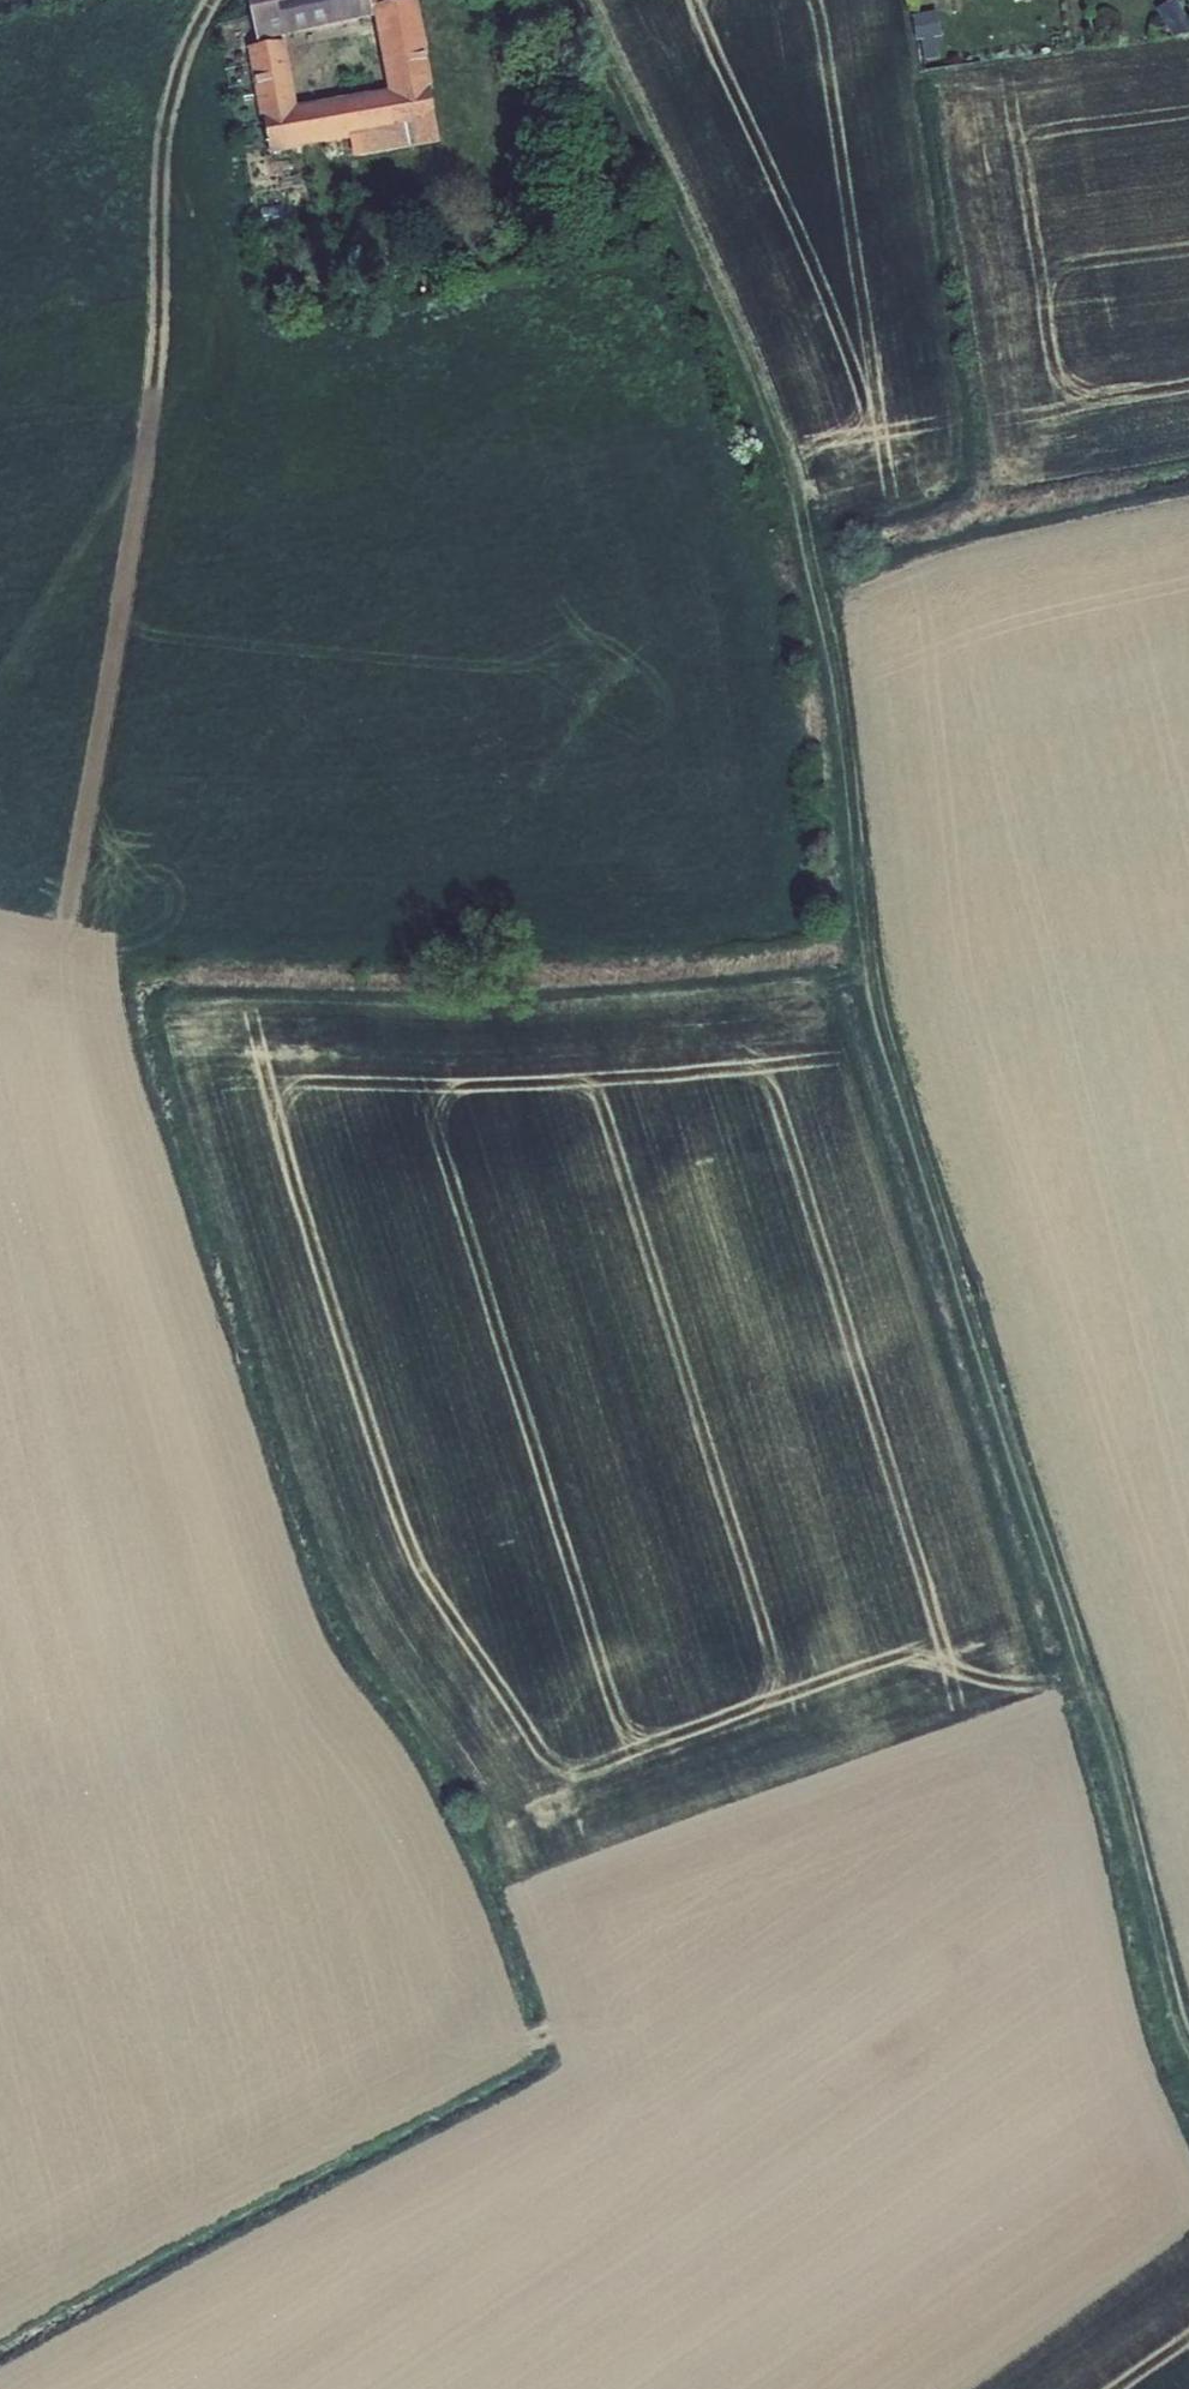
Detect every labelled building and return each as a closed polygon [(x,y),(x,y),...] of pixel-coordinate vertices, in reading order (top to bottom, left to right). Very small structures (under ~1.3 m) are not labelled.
[(266,52),(259,54),(282,170),(312,165),(309,150),(352,141),(363,196),(399,188),(395,160),(444,150),(414,0),(255,0),(264,42),(385,14),(400,97),(301,117),(287,48),(266,52)]
